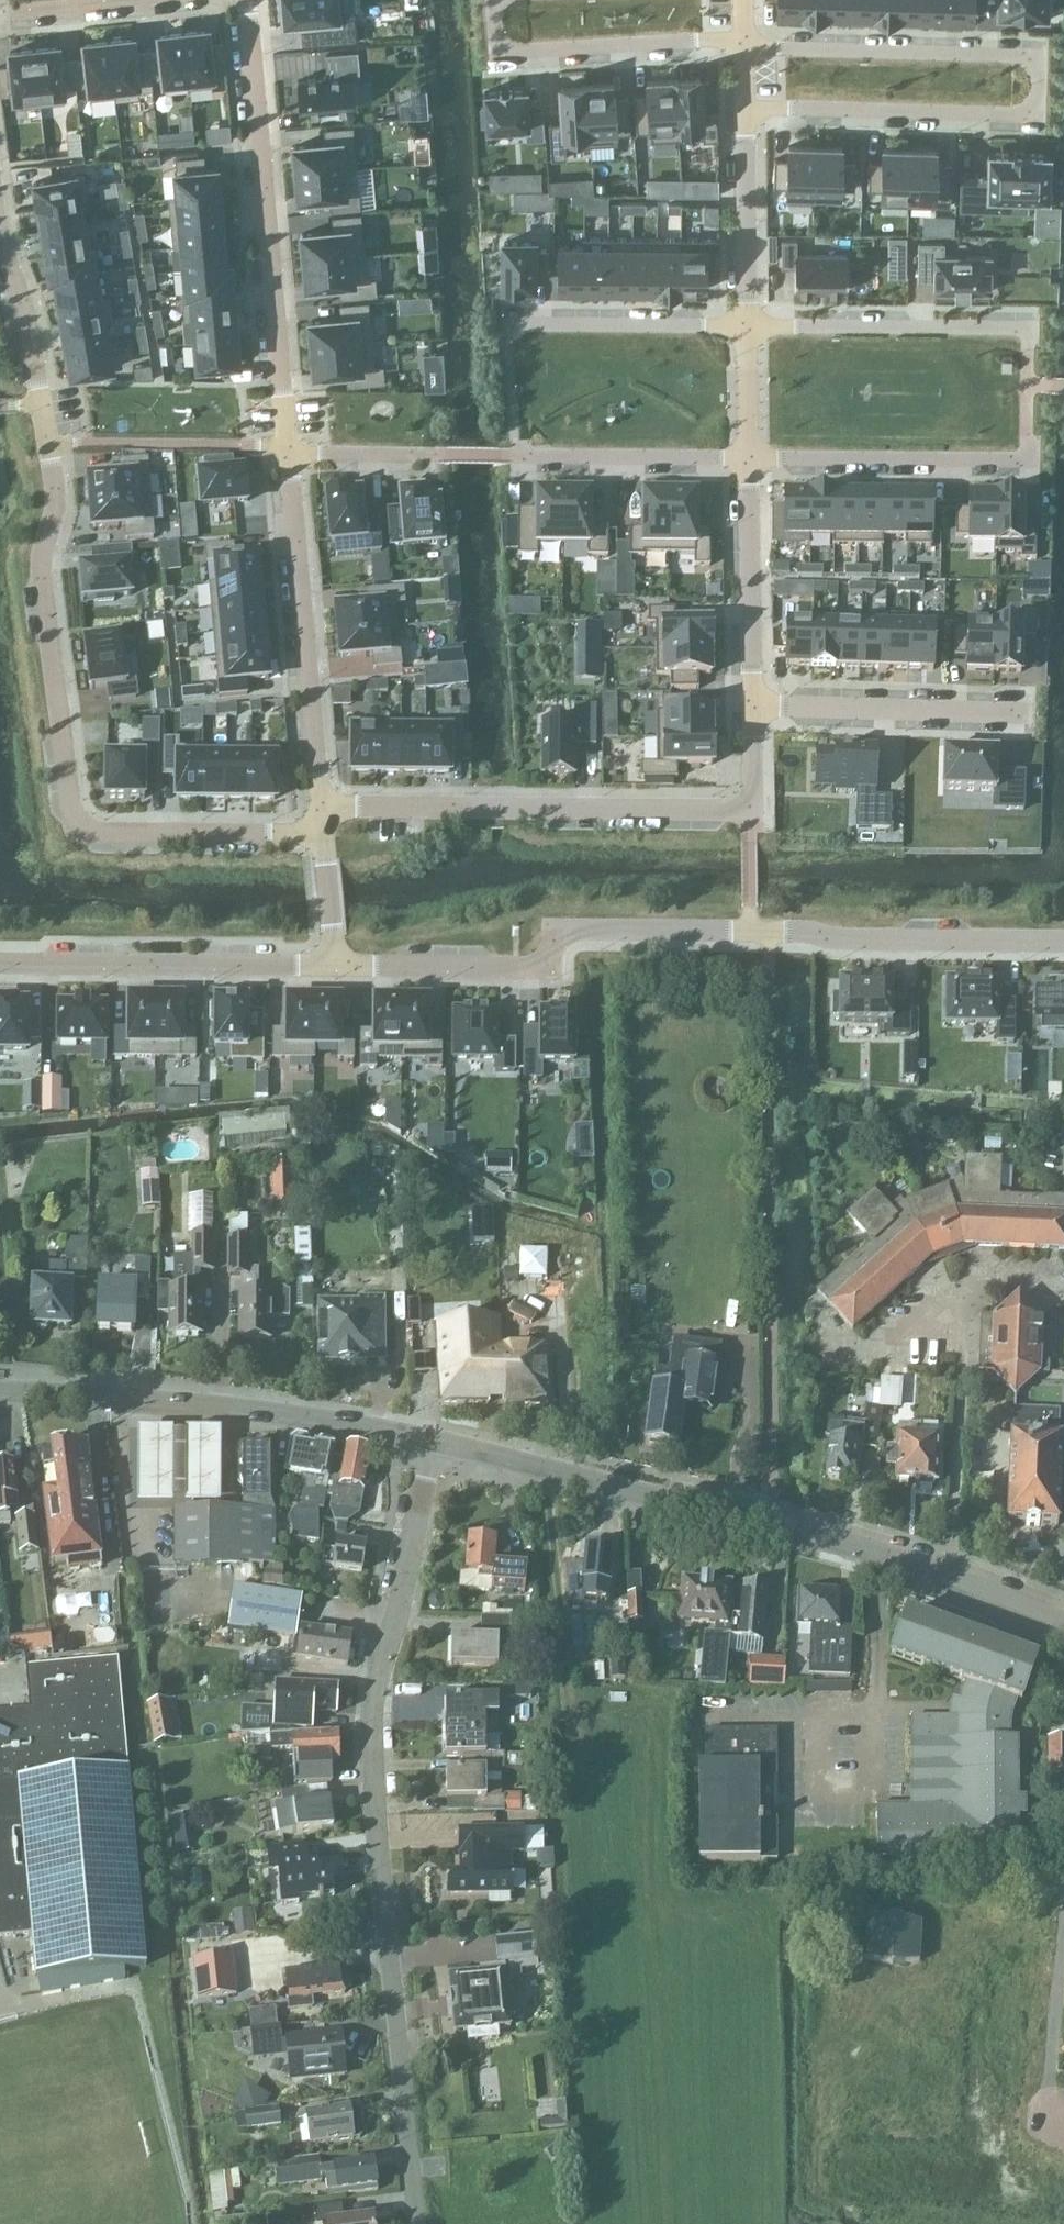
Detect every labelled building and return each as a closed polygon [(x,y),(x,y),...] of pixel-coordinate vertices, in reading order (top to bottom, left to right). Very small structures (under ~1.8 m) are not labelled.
[(307,45),(358,40),(355,14),(340,16),(339,0),(281,0),(283,23),(301,21),(305,21),(307,45)] [(778,12),(803,12),(803,0),(778,0),(778,12)] [(803,12),(803,13),(827,13),(827,0),(803,0),(803,12)] [(852,0),(827,0),(827,13),(851,14),(852,0)] [(876,0),(852,0),(851,14),(875,15),(876,0)] [(900,0),(876,0),(875,15),(899,16),(900,0)] [(899,16),(924,16),(924,0),(900,0),(899,16)] [(924,16),(948,17),(948,0),(924,0),(924,16)] [(948,17),(973,18),(974,0),(948,0),(948,17)] [(1027,19),(1048,20),(1049,0),(998,0),(998,19),(1019,19),(1027,19)] [(214,84),(212,70),(226,68),(223,41),(209,42),(208,29),(185,31),(184,31),(189,78),(188,78),(189,86),(214,84)] [(151,77),(164,75),(165,80),(188,78),(189,78),(184,31),(182,31),(182,32),(160,34),(161,48),(148,49),(151,77)] [(133,37),(111,40),(111,39),(109,40),(114,86),(115,86),(138,83),(138,78),(151,77),(148,49),(134,51),(133,37)] [(91,97),(116,95),(115,86),(114,86),(109,40),(107,40),(85,43),(86,56),(73,58),(76,85),(90,84),(91,97)] [(36,48),(34,48),(40,103),(64,100),(63,87),(76,85),(73,58),(60,59),(58,46),(36,48)] [(1,94),(15,92),(16,106),(40,103),(34,48),(32,48),(33,49),(10,51),(12,65),(0,66),(0,81),(1,94)] [(356,107),(355,90),(354,78),(359,77),(357,51),(326,54),(328,72),(323,78),(316,78),(315,77),(314,77),(314,78),(310,79),(310,77),(309,77),(309,79),(299,80),(300,95),(301,111),(311,111),(312,112),(313,112),(313,111),(317,110),(317,112),(318,112),(318,110),(356,107)] [(700,77),(674,79),(678,139),(703,137),(703,140),(718,139),(716,111),(703,112),(700,77)] [(295,78),(269,81),(271,94),(296,90),(295,78)] [(651,140),(678,139),(674,79),(647,81),(648,94),(634,95),(637,132),(651,131),(651,140)] [(614,83),(587,85),(591,144),(618,143),(617,133),(631,132),(628,96),(614,97),(614,83)] [(566,146),(591,144),(587,85),(560,87),(563,122),(549,123),(552,159),(567,158),(566,146)] [(486,106),(481,106),(483,124),(487,124),(487,126),(487,128),(489,128),(489,127),(506,126),(527,125),(528,134),(528,138),(544,137),(542,114),(542,109),(528,110),(527,99),(527,90),(527,88),(525,89),(510,90),(508,90),(500,91),(500,90),(498,90),(498,91),(487,91),(486,91),(485,91),(485,93),(486,106)] [(400,117),(428,115),(426,89),(410,90),(411,101),(399,102),(400,117)] [(230,123),(221,124),(222,140),(231,139),(230,123)] [(326,143),(295,146),(295,152),(294,152),(296,170),(295,170),(296,172),(356,167),(352,126),(325,129),(326,143)] [(815,202),(815,193),(814,193),(816,146),(789,145),(788,159),(775,158),(774,186),(788,186),(787,201),(815,202)] [(842,147),(816,146),(814,193),(815,193),(841,194),(841,188),(854,189),(855,161),(842,160),(842,147)] [(908,204),(910,149),(883,148),(883,162),(869,161),(868,189),(882,189),(882,204),(908,204)] [(937,150),(910,149),(908,204),(951,206),(952,163),(936,163),(937,150)] [(1009,196),(1028,197),(1049,197),(1050,156),(1050,153),(1048,153),(1026,153),(1026,152),(1025,152),(1014,152),(1013,152),(991,152),(991,151),(988,151),(988,154),(989,154),(988,176),(980,176),(980,173),(962,173),(961,208),(1009,209),(1009,196)] [(147,155),(147,164),(160,163),(160,154),(147,155)] [(205,169),(204,155),(176,158),(177,171),(176,172),(178,196),(221,192),(221,190),(219,190),(217,168),(205,169)] [(296,172),(296,175),(296,174),(298,192),(299,192),(299,198),(331,195),(332,209),(360,207),(356,167),(296,172)] [(80,200),(80,201),(89,199),(84,173),(35,182),(39,206),(80,200)] [(647,177),(647,194),(660,194),(660,177),(647,177)] [(704,177),(704,195),(719,195),(719,177),(704,177)] [(125,179),(116,180),(118,193),(127,192),(125,179)] [(127,192),(118,193),(121,206),(129,205),(127,192)] [(221,192),(178,196),(169,196),(172,222),(222,217),(220,195),(221,195),(221,192)] [(585,202),(585,194),(572,193),(571,202),(585,202)] [(598,194),(585,194),(585,202),(598,203),(598,194)] [(43,230),(84,223),(80,201),(80,200),(39,206),(43,230)] [(633,203),(620,203),(620,211),(633,212),(633,203)] [(646,212),(646,203),(633,203),(633,212),(646,212)] [(681,203),(668,203),(668,212),(681,212),(681,203)] [(146,224),(144,211),(135,212),(137,225),(146,224)] [(303,260),(364,254),(360,214),(333,216),(334,230),(303,233),(303,240),(302,240),(304,257),(303,257),(303,260)] [(222,217),(172,222),(174,245),(183,244),(224,240),(222,217)] [(88,247),(88,246),(84,223),(43,230),(47,252),(46,252),(46,254),(88,247)] [(137,225),(140,238),(148,237),(146,224),(137,225)] [(131,240),(129,227),(120,228),(122,241),(131,240)] [(607,238),(607,246),(609,246),(608,288),(632,288),(633,238),(607,238)] [(657,289),(657,238),(633,238),(632,288),(657,289)] [(657,238),(657,289),(681,289),(681,247),(682,247),(682,238),(657,238)] [(782,239),(782,267),(795,267),(795,290),(848,290),(848,255),(797,255),(797,239),(782,239)] [(131,240),(122,241),(125,254),(133,253),(131,240)] [(224,240),(183,244),(185,268),(226,264),(224,240)] [(505,241),(504,287),(523,288),(523,285),(534,285),(534,277),(548,277),(549,250),(534,249),(534,242),(505,241)] [(969,294),(969,291),(991,291),(992,256),(943,256),(944,242),(919,242),(919,280),(934,280),(934,291),(956,291),(956,294),(969,294)] [(56,277),(96,270),(92,246),(88,246),(88,247),(46,254),(46,257),(48,257),(51,278),(52,279),(56,278),(56,277)] [(584,288),(584,246),(559,246),(559,288),(584,288)] [(584,288),(608,288),(609,246),(607,246),(584,246),(584,288)] [(681,247),(681,289),(706,289),(706,274),(719,274),(720,247),(682,247),(681,247)] [(375,278),(366,279),(364,254),(303,260),(304,262),(306,280),(307,280),(307,286),(339,283),(340,297),(376,294),(375,278)] [(152,259),(143,260),(146,273),(154,272),(152,259)] [(226,264),(185,268),(187,290),(232,286),(230,264),(226,264)] [(100,293),(96,270),(56,277),(56,278),(60,301),(100,294),(100,293)] [(148,286),(157,285),(154,272),(146,273),(148,286)] [(139,288),(137,275),(128,276),(131,289),(139,288)] [(185,315),(194,314),(235,310),(233,291),(234,291),(234,286),(232,286),(187,290),(183,291),(185,315)] [(131,289),(133,302),(141,300),(139,288),(131,289)] [(109,292),(100,293),(100,294),(60,301),(64,325),(104,318),(105,319),(113,317),(109,292)] [(163,293),(164,309),(179,308),(177,292),(163,293)] [(310,327),(312,345),(311,345),(311,347),(372,342),(368,301),(341,304),(342,318),(311,321),(311,327),(310,327)] [(154,321),(162,319),(160,306),(152,308),(154,321)] [(196,341),(237,337),(235,310),(194,314),(196,341)] [(66,346),(66,349),(108,342),(108,341),(105,319),(104,318),(64,325),(67,346),(66,346)] [(154,321),(156,334),(165,332),(162,319),(154,321)] [(136,323),(139,336),(147,335),(145,322),(136,323)] [(149,348),(147,335),(139,336),(141,349),(149,348)] [(237,337),(196,341),(198,365),(239,362),(237,337)] [(108,342),(66,349),(67,351),(68,351),(72,373),(121,365),(117,339),(108,341),(108,342)] [(312,350),(314,367),(315,367),(315,373),(347,370),(348,384),(384,381),(383,366),(374,367),(372,342),(311,347),(312,350)] [(210,379),(223,377),(223,369),(209,370),(210,379)] [(232,459),(205,461),(206,476),(202,476),(204,506),(248,502),(246,483),(244,483),(243,472),(234,473),(232,459)] [(91,501),(92,504),(150,499),(147,460),(119,462),(120,476),(89,479),(90,485),(89,485),(89,487),(90,486),(91,499),(91,501)] [(330,521),(332,543),(363,540),(364,553),(381,551),(377,508),(362,509),(361,494),(349,495),(349,492),(327,494),(328,503),(324,503),(325,521),(330,521)] [(403,516),(389,517),(392,545),(406,544),(406,547),(442,544),(439,503),(438,503),(437,494),(422,495),(421,492),(402,494),(403,516)] [(564,493),(537,493),(537,511),(519,511),(518,556),(538,556),(538,545),(563,545),(564,493)] [(588,545),(588,557),(608,557),(608,529),(590,529),(590,494),(564,493),(563,545),(588,545)] [(645,557),(645,554),(670,555),(670,494),(644,494),(643,529),(630,529),(630,544),(629,557),(645,557)] [(710,566),(710,530),(697,530),(697,495),(670,494),(670,555),(695,555),(695,566),(710,566)] [(810,537),(810,495),(785,495),(784,537),(810,537)] [(834,496),(810,495),(810,537),(833,538),(834,538),(834,496)] [(858,546),(858,496),(834,496),(834,538),(833,538),(833,546),(858,546)] [(882,538),(882,496),(858,496),(858,546),(883,547),(883,538),(882,538)] [(883,538),(905,538),(907,538),(907,496),(882,496),(882,538),(883,538)] [(932,497),(907,496),(907,538),(905,538),(905,547),(932,547),(932,497)] [(996,544),(997,497),(970,497),(970,510),(956,510),(956,538),(970,538),(970,543),(995,544),(996,544)] [(996,544),(995,544),(995,552),(1021,553),(1021,560),(1036,560),(1037,533),(1023,532),(1023,497),(997,497),(996,544)] [(154,537),(150,499),(92,504),(92,507),(91,507),(92,509),(93,521),(93,523),(94,529),(125,526),(127,540),(154,537)] [(159,541),(159,570),(180,570),(179,540),(159,541)] [(631,566),(631,557),(629,557),(630,544),(617,544),(617,566),(631,566)] [(218,586),(260,582),(257,557),(235,559),(234,545),(206,548),(208,563),(216,562),(218,585),(218,586)] [(131,566),(129,547),(94,550),(96,568),(78,569),(81,600),(94,599),(94,603),(112,601),(111,597),(129,595),(126,566),(131,566)] [(796,568),(796,576),(810,577),(810,568),(796,568)] [(810,568),(810,577),(823,577),(823,568),(810,568)] [(845,568),(845,577),(858,577),(858,568),(845,568)] [(871,568),(858,568),(858,577),(871,577),(871,568)] [(906,577),(906,569),(893,569),(893,577),(906,577)] [(920,569),(906,569),(906,577),(920,578),(920,569)] [(218,586),(218,585),(210,586),(212,611),(262,606),(262,604),(260,582),(218,586)] [(814,594),(814,585),(801,585),(801,594),(814,594)] [(814,585),(814,594),(827,594),(827,585),(814,585)] [(862,585),(849,585),(849,594),(862,594),(862,585)] [(875,594),(876,585),(862,585),(862,594),(875,594)] [(911,586),(897,586),(897,594),(911,595),(911,586)] [(924,586),(911,586),(911,595),(924,595),(924,586)] [(339,631),(339,633),(398,628),(396,605),(404,604),(403,589),(367,592),(368,606),(337,609),(337,614),(337,616),(338,616),(339,629),(338,629),(338,631),(339,631)] [(174,590),(163,591),(164,602),(174,601),(174,590)] [(212,611),(214,635),(264,630),(264,629),(262,607),(262,606),(212,611)] [(676,609),(648,609),(648,625),(656,625),(656,650),(711,649),(711,622),(676,623),(676,609)] [(996,617),(994,672),(1021,673),(1022,638),(1036,638),(1037,611),(1022,610),(1021,618),(996,617)] [(812,616),(812,625),(813,625),(812,667),(835,668),(835,667),(836,667),(837,626),(838,626),(838,617),(812,616)] [(994,672),(996,617),(969,616),(969,630),(955,630),(954,657),(968,658),(968,671),(994,672)] [(885,627),(886,627),(887,618),(860,617),(860,626),(861,626),(860,668),(884,669),(885,627)] [(908,619),(908,628),(909,628),(908,670),(933,670),(935,620),(908,619)] [(786,666),(812,667),(813,625),(812,625),(787,624),(786,666)] [(860,626),(838,626),(837,626),(836,667),(860,668),(861,626),(860,626)] [(175,628),(176,638),(186,637),(185,627),(175,628)] [(884,669),(908,670),(909,628),(908,628),(886,627),(885,627),(884,669)] [(398,628),(339,633),(339,636),(339,638),(340,638),(341,651),(340,651),(340,653),(341,653),(341,658),(373,655),(374,669),(401,667),(398,628)] [(214,635),(216,659),(266,654),(264,632),(265,632),(264,630),(214,635)] [(91,690),(108,687),(110,701),(137,698),(135,682),(126,683),(120,637),(84,642),(91,690)] [(187,648),(186,637),(176,638),(177,649),(187,648)] [(436,648),(437,667),(464,666),(463,647),(436,648)] [(656,676),(671,676),(671,690),(699,689),(699,676),(712,676),(711,649),(656,650),(656,676)] [(266,654),(216,659),(220,697),(247,695),(246,681),(268,679),(266,654)] [(425,678),(414,680),(415,690),(426,689),(425,678)] [(387,682),(377,683),(378,694),(388,693),(387,682)] [(367,695),(378,694),(377,683),(366,684),(367,695)] [(335,688),(333,704),(346,705),(348,689),(335,688)] [(657,739),(712,738),(712,712),(699,712),(698,698),(662,699),(662,712),(657,712),(657,739)] [(250,704),(251,715),(262,714),(261,703),(250,704)] [(236,705),(226,706),(227,717),(237,716),(236,705)] [(227,717),(226,706),(215,707),(216,718),(227,717)] [(575,775),(576,747),(596,747),(596,707),(574,707),(574,724),(542,724),(542,774),(575,775)] [(163,730),(184,731),(185,710),(164,708),(163,730)] [(377,731),(378,731),(378,722),(352,722),(352,772),(377,773),(377,731)] [(425,723),(424,732),(425,732),(425,773),(450,773),(450,752),(455,752),(455,735),(450,735),(451,723),(425,723)] [(399,773),(401,773),(401,731),(378,731),(377,731),(377,773),(399,773)] [(425,732),(424,732),(401,731),(401,773),(403,773),(425,773),(425,732)] [(678,765),(713,765),(712,738),(657,739),(657,764),(641,764),(641,780),(678,779),(678,765)] [(202,758),(203,758),(203,749),(179,749),(179,739),(164,739),(163,776),(177,776),(177,799),(202,799),(202,758)] [(145,799),(145,789),(158,790),(158,746),(144,745),(143,756),(106,756),(105,798),(145,799)] [(858,788),(874,789),(875,749),(852,748),(852,747),(850,747),(850,749),(844,748),(844,747),(842,747),(842,748),(837,748),(837,754),(818,753),(817,787),(836,788),(836,792),(855,792),(855,788),(858,788)] [(250,749),(250,758),(250,800),(275,800),(276,750),(250,749)] [(943,789),(943,791),(945,791),(994,792),(994,810),(1024,811),(1025,774),(1005,773),(1005,777),(997,777),(997,773),(997,754),(998,754),(998,752),(996,752),(996,753),(978,752),(964,752),(946,751),(944,751),(944,753),(945,753),(944,789),(943,789)] [(202,758),(202,799),(224,799),(224,800),(226,800),(226,758),(203,758),(202,758)] [(250,758),(226,758),(226,800),(228,800),(228,799),(250,800),(250,758)] [(873,798),(872,829),(890,830),(891,799),(873,798)] [(946,1022),(946,1024),(948,1024),(948,1023),(998,1024),(998,1042),(1014,1042),(1014,1002),(999,1002),(999,982),(1000,982),(1000,980),(998,980),(979,980),(979,978),(977,978),(977,980),(969,980),(969,978),(967,978),(967,980),(948,979),(946,979),(946,981),(947,981),(946,1022)] [(834,997),(834,1017),(840,1017),(839,1020),(839,1022),(841,1022),(888,1023),(888,1036),(910,1036),(910,1005),(892,1005),(893,985),(893,983),(891,983),(873,983),(871,983),(861,983),(861,982),(859,982),(859,983),(842,983),(842,982),(840,982),(840,984),(840,997),(834,997)] [(1041,1020),(1063,1020),(1063,994),(1042,994),(1041,1020)] [(115,1058),(155,1058),(156,999),(151,999),(151,998),(149,998),(149,999),(137,999),(137,998),(135,998),(135,999),(129,999),(129,1030),(115,1030),(115,1058)] [(182,1031),(182,1023),(182,999),(177,999),(177,998),(175,998),(175,999),(162,999),(162,998),(160,998),(160,999),(156,999),(155,1058),(196,1058),(196,1031),(182,1031)] [(215,1047),(246,1048),(245,1061),(263,1061),(263,1033),(248,1032),(248,1001),(248,999),(246,999),(217,999),(215,999),(215,1001),(215,1005),(211,1005),(211,1023),(215,1023),(215,1047)] [(313,1046),(314,1000),(309,1000),(308,1000),(295,1000),(295,999),(293,999),(293,1000),(287,1000),(287,1032),(273,1031),(273,1059),(314,1059),(314,1046),(313,1046)] [(313,1046),(314,1046),(338,1046),(338,1060),(354,1060),(354,1032),(340,1032),(340,1000),(335,1000),(333,1000),(320,1000),(318,1000),(314,1000),(313,1046)] [(376,1060),(401,1060),(402,1001),(397,1001),(397,1000),(395,1000),(395,1001),(383,1001),(383,1000),(381,1000),(381,1001),(375,1001),(375,1032),(361,1032),(361,1069),(376,1069),(376,1060)] [(402,1001),(401,1060),(426,1060),(426,1069),(442,1069),(442,1033),(428,1033),(428,1001),(423,1001),(423,1000),(421,1000),(421,1001),(408,1001),(408,1000),(406,1000),(406,1001),(402,1001)] [(58,1042),(106,1042),(107,1003),(89,1003),(89,1001),(87,1001),(78,1001),(76,1001),(76,1002),(58,1002),(58,1042)] [(26,1050),(26,1041),(40,1041),(40,1014),(26,1014),(27,1005),(15,1005),(15,1002),(0,1002),(0,1050),(26,1050)] [(473,1010),(454,1010),(453,1058),(495,1059),(495,1072),(515,1072),(515,1041),(497,1041),(498,1010),(479,1010),(478,1010),(474,1010),(473,1010)] [(579,1016),(575,1016),(575,1013),(575,1011),(572,1011),(553,1011),(550,1011),(550,1013),(551,1013),(551,1014),(540,1014),(540,1035),(525,1035),(524,1079),(541,1079),(542,1064),(574,1064),(574,1033),(579,1033),(579,1016)] [(268,1094),(286,1094),(285,1064),(267,1065),(268,1094)] [(61,1078),(43,1078),(43,1114),(61,1114),(61,1078)] [(383,1096),(384,1121),(402,1121),(402,1095),(383,1096)] [(222,1123),(223,1139),(286,1132),(284,1116),(222,1123)] [(1063,1177),(1063,1137),(1055,1137),(1055,1152),(1063,1153),(1063,1177)] [(948,1251),(963,1246),(1063,1250),(1063,1197),(1042,1196),(1042,1197),(1011,1196),(1011,1195),(1000,1194),(1002,1160),(965,1158),(964,1182),(950,1181),(948,1187),(927,1195),(948,1251)] [(271,1162),(273,1206),(294,1205),(292,1161),(271,1162)] [(157,1204),(155,1167),(138,1167),(139,1205),(157,1204)] [(948,1251),(927,1195),(905,1203),(900,1199),(890,1208),(874,1191),(846,1217),(871,1243),(840,1271),(839,1270),(817,1290),(853,1329),(932,1257),(948,1251)] [(171,1290),(171,1289),(166,1287),(158,1287),(158,1284),(157,1284),(157,1314),(170,1314),(170,1336),(200,1336),(200,1290),(199,1290),(199,1272),(212,1272),(212,1235),(211,1235),(211,1197),(187,1197),(187,1235),(192,1235),(192,1258),(176,1258),(175,1290),(171,1290)] [(227,1230),(246,1229),(245,1213),(227,1214),(227,1230)] [(240,1340),(270,1340),(270,1318),(289,1318),(289,1292),(286,1292),(283,1289),(274,1289),(271,1292),(269,1292),(269,1294),(257,1294),(257,1275),(248,1275),(248,1239),(228,1239),(228,1277),(241,1277),(241,1294),(240,1294),(240,1340)] [(48,1282),(34,1282),(32,1326),(69,1328),(71,1281),(86,1281),(87,1241),(66,1241),(65,1265),(49,1264),(48,1282)] [(519,1278),(546,1279),(547,1251),(520,1250),(519,1278)] [(99,1299),(97,1329),(134,1331),(135,1301),(150,1301),(150,1261),(137,1260),(135,1286),(100,1284),(99,1299)] [(297,1273),(297,1302),(313,1302),(312,1267),(304,1267),(304,1273),(297,1273)] [(504,1269),(505,1281),(518,1281),(518,1268),(504,1269)] [(318,1285),(318,1363),(386,1363),(385,1306),(385,1301),(334,1301),(334,1285),(318,1285)] [(992,1370),(1016,1397),(1040,1375),(1050,1375),(1051,1363),(1042,1363),(1044,1330),(1053,1330),(1053,1318),(1041,1318),(1019,1294),(994,1317),(982,1317),(980,1370),(992,1370)] [(499,1322),(434,1326),(439,1404),(488,1404),(488,1399),(504,1399),(504,1404),(554,1405),(549,1347),(533,1348),(533,1343),(500,1345),(499,1322)] [(711,1411),(721,1346),(681,1340),(676,1378),(656,1375),(647,1440),(678,1445),(683,1408),(711,1411)] [(883,1377),(881,1406),(917,1408),(918,1373),(900,1373),(899,1378),(883,1377)] [(866,1423),(828,1418),(826,1437),(830,1438),(825,1474),(828,1475),(831,1479),(839,1480),(843,1477),(856,1479),(857,1467),(861,1468),(863,1448),(877,1450),(882,1407),(867,1405),(866,1423)] [(1058,1526),(1062,1441),(1059,1441),(1060,1410),(1046,1409),(1014,1408),(1013,1439),(1011,1439),(1007,1523),(1058,1526)] [(897,1448),(889,1447),(888,1467),(896,1468),(896,1479),(919,1481),(918,1487),(934,1488),(934,1481),(937,1482),(939,1436),(938,1436),(937,1424),(920,1424),(920,1425),(899,1424),(898,1435),(897,1435),(897,1448)] [(136,1428),(137,1502),(220,1502),(220,1428),(136,1428)] [(326,1498),(330,1476),(335,1450),(337,1448),(331,1441),(329,1443),(320,1441),(314,1446),(312,1446),(310,1446),(307,1439),(298,1438),(296,1435),(289,1440),(290,1442),(285,1473),(303,1476),(302,1485),(304,1490),(301,1506),(291,1513),(293,1539),(294,1539),(319,1543),(318,1510),(323,1511),(326,1498)] [(174,1510),(174,1569),(245,1568),(245,1566),(275,1566),(275,1448),(263,1448),(262,1445),(259,1444),(256,1445),(254,1448),(242,1448),(242,1510),(174,1510)] [(330,1476),(326,1498),(331,1498),(330,1508),(326,1508),(324,1522),(348,1523),(349,1512),(359,1515),(365,1486),(370,1484),(371,1476),(367,1472),(372,1450),(346,1444),(340,1478),(330,1476)] [(52,1563),(100,1557),(101,1557),(87,1445),(71,1446),(51,1448),(42,1450),(44,1467),(53,1465),(56,1489),(43,1492),(52,1563)] [(10,1462),(10,1459),(6,1456),(0,1457),(0,1526),(11,1525),(9,1498),(18,1496),(15,1462),(10,1462)] [(38,1553),(34,1517),(16,1519),(20,1555),(38,1553)] [(492,1576),(492,1584),(525,1587),(527,1566),(510,1565),(511,1551),(497,1549),(497,1539),(468,1537),(465,1573),(492,1576)] [(362,1573),(367,1545),(338,1540),(336,1553),(325,1552),(322,1566),(333,1568),(333,1569),(362,1573)] [(586,1547),(583,1584),(595,1585),(595,1599),(608,1600),(613,1550),(586,1547)] [(263,1586),(282,1587),(283,1572),(263,1571),(263,1586)] [(492,1576),(465,1573),(461,1573),(459,1587),(464,1589),(491,1591),(492,1584),(492,1576)] [(728,1662),(731,1637),(733,1615),(730,1614),(734,1581),(681,1576),(677,1620),(715,1624),(714,1633),(704,1632),(699,1686),(725,1688),(728,1662)] [(32,1602),(41,1601),(40,1577),(30,1578),(32,1602)] [(733,1615),(731,1637),(753,1640),(755,1619),(766,1620),(770,1585),(743,1583),(740,1616),(733,1615)] [(582,1605),(584,1586),(569,1585),(568,1603),(582,1605)] [(234,1586),(228,1625),(228,1628),(296,1638),(298,1630),(299,1617),(302,1597),(234,1586)] [(801,1589),(797,1625),(797,1626),(811,1627),(809,1675),(851,1677),(852,1627),(841,1627),(843,1591),(801,1589)] [(644,1622),(642,1594),(627,1595),(629,1622),(644,1622)] [(907,1611),(902,1625),(891,1657),(965,1683),(959,1699),(952,1697),(949,1716),(911,1717),(910,1804),(876,1804),(876,1859),(976,1859),(976,1862),(1019,1861),(1019,1816),(1027,1816),(1027,1797),(1019,1797),(1018,1738),(1014,1738),(1012,1734),(1011,1729),(1011,1726),(1012,1717),(1017,1702),(1022,1704),(1037,1659),(907,1611)] [(510,1625),(482,1625),(481,1638),(451,1637),(451,1667),(497,1666),(498,1640),(510,1639),(510,1625)] [(290,1657),(297,1658),(350,1666),(352,1648),(357,1644),(358,1636),(354,1631),(328,1627),(327,1633),(301,1629),(299,1641),(293,1641),(290,1657)] [(750,1654),(748,1686),(784,1688),(786,1657),(750,1654)] [(30,1709),(0,1712),(0,1728),(7,1728),(11,1770),(116,1761),(117,1771),(17,1780),(0,1782),(0,1937),(31,1934),(35,1977),(147,1966),(129,1770),(125,1729),(118,1658),(26,1667),(30,1709)] [(284,1677),(311,1679),(312,1667),(285,1665),(284,1677)] [(260,1687),(262,1668),(246,1666),(244,1685),(260,1687)] [(315,1712),(337,1713),(338,1686),(275,1682),(272,1726),(314,1729),(315,1712)] [(804,1694),(851,1694),(852,1682),(804,1682),(804,1694)] [(530,1683),(501,1684),(502,1699),(530,1698),(530,1683)] [(484,1698),(445,1698),(445,1727),(499,1727),(498,1715),(498,1698),(484,1698)] [(167,1715),(176,1714),(174,1701),(148,1706),(155,1744),(172,1741),(167,1715)] [(505,1770),(505,1754),(486,1755),(485,1737),(499,1737),(499,1727),(445,1727),(445,1756),(463,1756),(463,1770),(485,1770),(485,1771),(505,1770)] [(760,1861),(778,1860),(777,1730),(705,1730),(704,1765),(698,1765),(699,1861),(760,1861)] [(273,1750),(295,1749),(298,1785),(335,1783),(334,1767),(330,1767),(330,1761),(340,1761),(339,1734),(295,1737),(295,1732),(249,1734),(249,1747),(272,1746),(273,1750)] [(1047,1738),(1048,1811),(1063,1810),(1063,1738),(1047,1738)] [(486,1797),(485,1771),(485,1770),(463,1770),(445,1770),(446,1800),(473,1799),(473,1813),(504,1812),(504,1797),(486,1797)] [(281,1793),(284,1807),(277,1809),(281,1836),(335,1827),(330,1800),(309,1803),(306,1789),(281,1793)] [(194,1851),(188,1814),(171,1817),(177,1854),(194,1851)] [(461,1853),(461,1871),(447,1871),(448,1894),(514,1893),(513,1870),(511,1870),(511,1852),(524,1852),(524,1829),(458,1830),(459,1853),(461,1853)] [(334,1895),(331,1866),(309,1869),(306,1845),(269,1849),(271,1870),(279,1869),(283,1905),(300,1903),(299,1899),(320,1897),(320,1900),(324,1899),(323,1897),(334,1895)] [(254,1933),(251,1910),(233,1911),(236,1935),(254,1933)] [(868,1921),(866,1960),(893,1967),(920,1962),(922,1925),(895,1917),(868,1921)] [(284,2021),(275,1954),(285,1953),(283,1931),(261,1934),(263,1954),(255,1955),(259,1984),(267,1983),(270,2004),(246,2007),(249,2025),(284,2021)] [(457,2034),(456,2033),(474,2032),(475,2033),(476,2033),(476,2027),(488,2026),(489,2031),(491,2031),(491,2030),(509,2028),(510,2028),(510,2026),(509,2016),(515,2016),(513,1994),(507,1995),(505,1978),(521,1977),(519,1960),(536,1958),(534,1937),(498,1941),(496,1941),(496,1943),(497,1943),(498,1960),(498,1962),(500,1962),(502,1962),(503,1967),(481,1970),(481,1974),(451,1977),(449,1977),(449,1979),(451,1997),(450,1998),(450,1999),(451,1999),(453,2012),(451,2012),(451,2014),(453,2014),(455,2032),(455,2034),(457,2034)] [(196,1999),(238,1995),(234,1956),(191,1960),(196,1999)] [(341,1966),(288,1972),(285,1973),(289,2010),(312,2007),(311,1996),(344,1993),(344,1989),(348,1988),(347,1979),(343,1979),(341,1966)] [(278,2026),(244,2029),(246,2048),(280,2044),(278,2026)] [(330,2034),(284,2039),(289,2080),(346,2074),(341,2032),(330,2034)] [(466,2087),(494,2088),(495,2063),(467,2062),(466,2087)] [(567,2127),(564,2102),(555,2103),(557,2120),(541,2122),(542,2130),(567,2127)] [(245,2112),(235,2113),(237,2130),(247,2129),(247,2131),(282,2126),(278,2107),(245,2111),(245,2112)] [(357,2108),(305,2116),(309,2146),(361,2138),(365,2133),(362,2112),(357,2108)] [(378,2170),(375,2168),(375,2162),(340,2167),(341,2169),(318,2172),(316,2158),(274,2164),(277,2188),(319,2182),(319,2180),(328,2178),(330,2196),(378,2189),(377,2180),(379,2177),(378,2170)] [(230,2171),(210,2173),(209,2173),(214,2212),(228,2210),(227,2205),(233,2204),(230,2171)] [(315,2210),(317,2223),(376,2223),(375,2218),(345,2222),(343,2206),(315,2210)] [(219,2223),(252,2223),(251,2216),(218,2220),(219,2223)]
